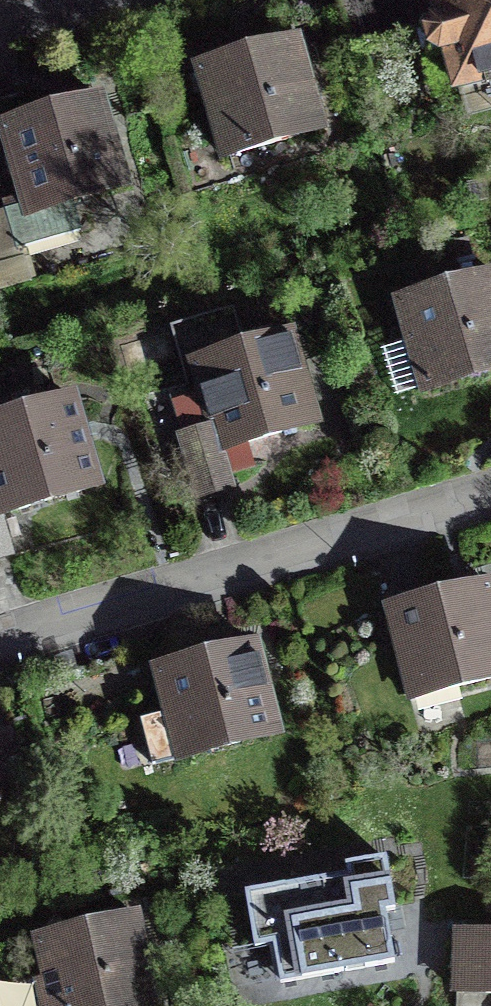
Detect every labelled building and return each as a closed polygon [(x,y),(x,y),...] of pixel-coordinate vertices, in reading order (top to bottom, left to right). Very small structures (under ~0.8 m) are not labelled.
[(351,43),(425,24),(433,55),(451,50),(460,83),(490,75),(490,0),(339,0),(351,43)] [(295,37),(195,68),(223,157),(322,127),(295,37)] [(126,182),(101,97),(2,125),(27,211),(126,182)] [(399,301),(412,347),(428,343),(440,384),(490,369),(490,275),(399,301)] [(317,420),(291,333),(192,363),(211,426),(182,435),(200,494),(231,485),(220,449),(317,420)] [(0,414),(0,552),(12,548),(2,511),(93,486),(67,396),(0,414)] [(490,677),(490,589),(489,583),(426,598),(424,592),(388,601),(412,696),(490,677)] [(256,643),(158,669),(169,711),(142,718),(154,763),(279,730),(256,643)] [(348,875),(246,893),(256,946),(275,943),(282,982),(394,962),(385,911),(395,909),(386,858),(346,866),(348,875)] [(38,936),(49,981),(38,983),(43,1005),(146,1005),(157,1004),(137,914),(38,936)] [(490,942),(490,931),(458,930),(456,990),(489,991),(490,942)]
